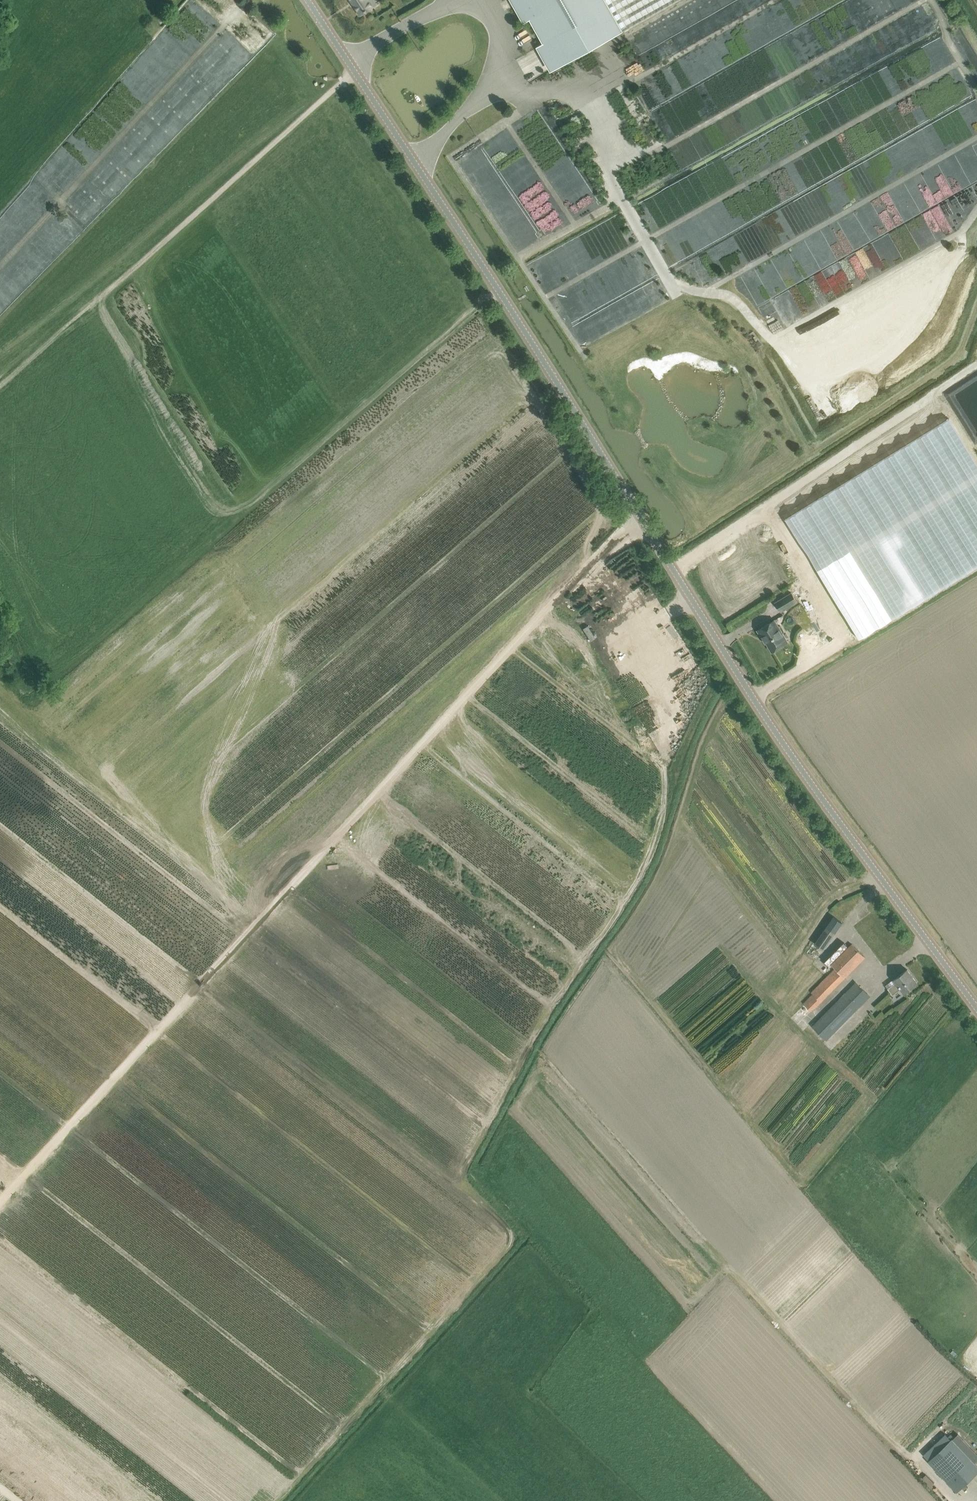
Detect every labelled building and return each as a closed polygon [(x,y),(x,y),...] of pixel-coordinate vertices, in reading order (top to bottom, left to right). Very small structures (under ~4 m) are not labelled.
[(360,14),(372,6),(369,0),(351,0),(360,14)] [(625,29),(678,0),(514,0),(516,4),(514,5),(524,23),(530,19),(544,44),(572,28),(585,52),(625,29)] [(861,640),(893,620),(976,569),(976,458),(953,418),(787,519),(861,640)] [(792,592),(775,602),(781,612),(797,602),(792,592)] [(763,638),(772,652),(788,642),(774,620),(757,630),(762,638),(763,638)] [(819,949),(827,955),(846,932),(839,925),(819,949)] [(835,969),(811,992),(813,994),(804,1003),(811,1011),(865,957),(852,944),(831,965),(835,969)] [(887,988),(892,995),(900,989),(903,993),(917,983),(907,969),(893,979),(895,982),(887,988)] [(812,1026),(826,1040),(870,996),(856,982),(812,1026)] [(958,1434),(954,1437),(951,1434),(948,1436),(945,1434),(923,1455),(928,1460),(927,1461),(956,1492),(976,1473),(976,1465),(975,1462),(976,1461),(976,1454),(958,1434)]
